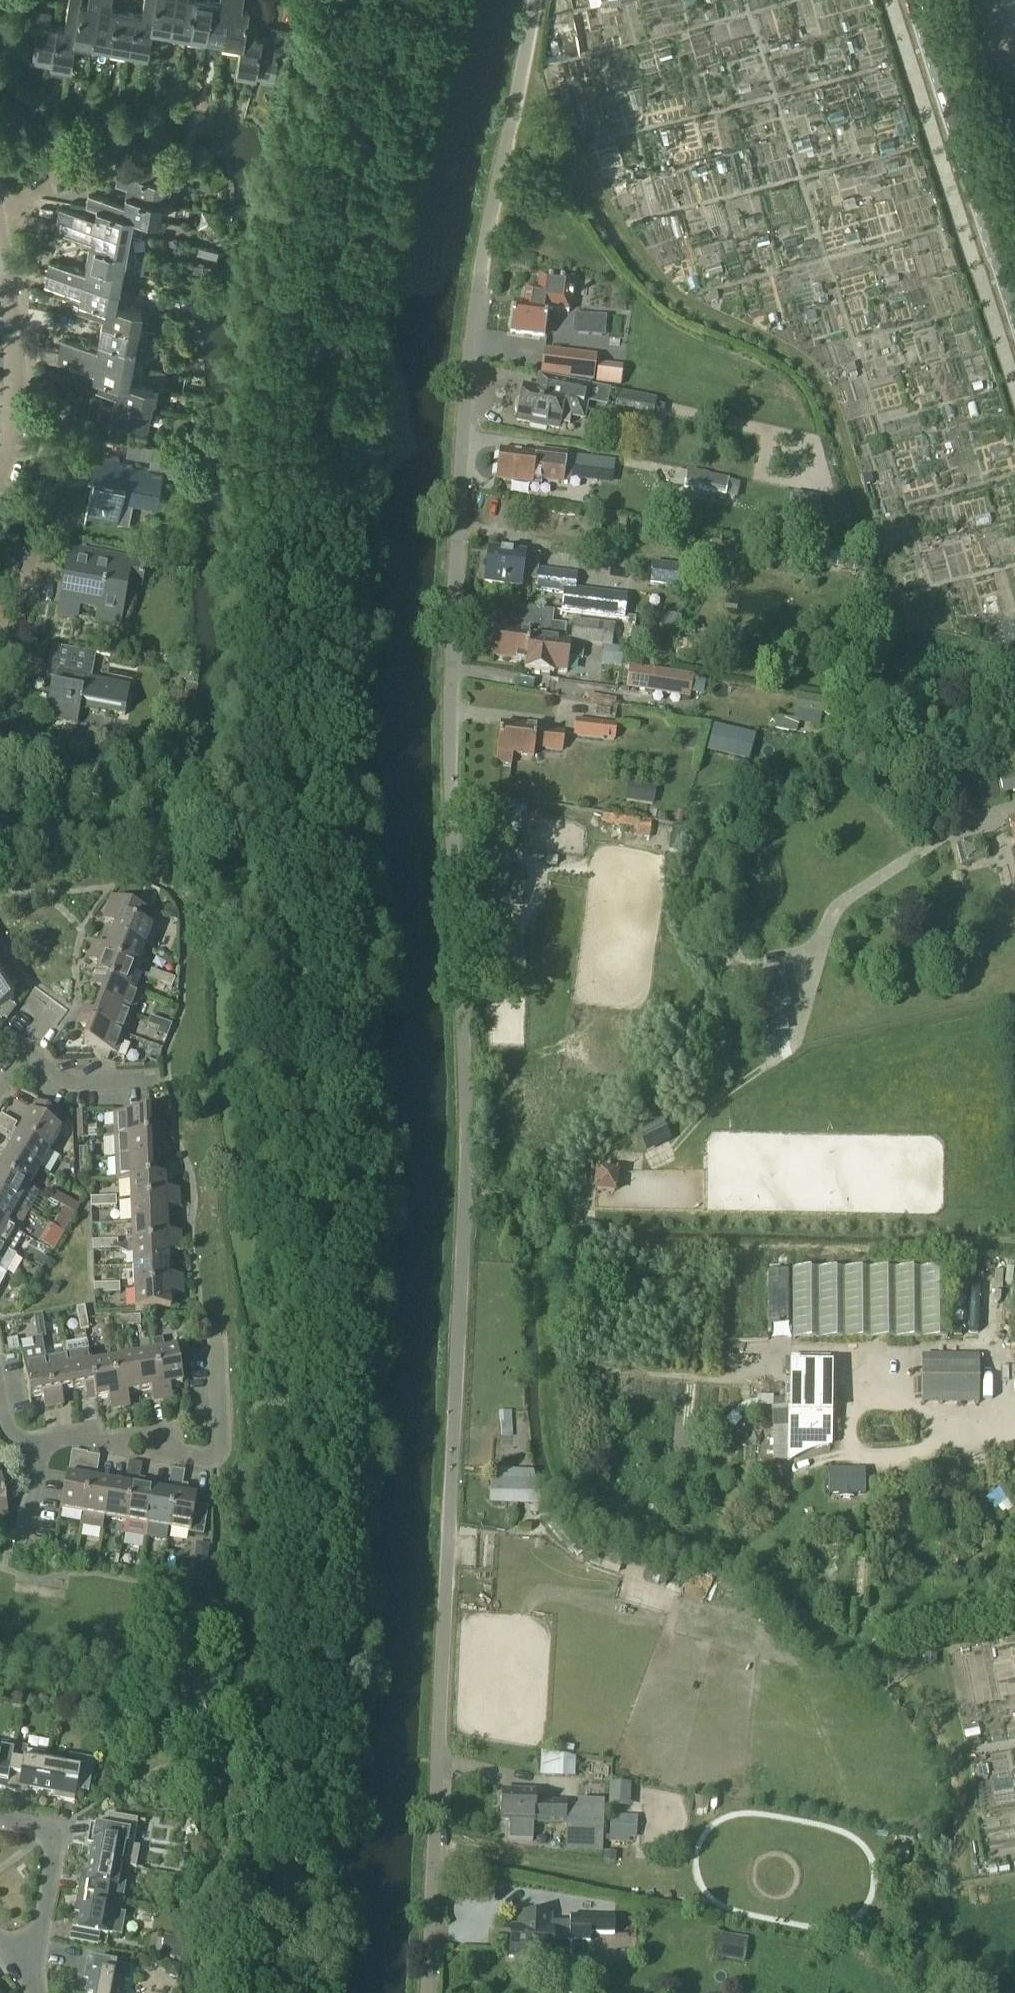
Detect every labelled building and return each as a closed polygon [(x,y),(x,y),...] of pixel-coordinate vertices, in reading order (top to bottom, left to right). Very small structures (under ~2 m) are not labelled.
[(69,17),(67,27),(58,25),(52,60),(71,64),(76,38),(75,38),(81,2),(82,2),(82,0),(70,0),(67,17),(69,17)] [(90,4),(82,2),(81,2),(75,38),(76,38),(93,41),(100,0),(91,0),(90,4)] [(93,41),(95,41),(111,44),(118,9),(109,7),(110,0),(100,0),(93,41)] [(144,4),(146,4),(144,14),(136,12),(129,48),(148,51),(153,25),(152,25),(156,0),(145,0),(144,4)] [(153,25),(170,28),(175,0),(156,0),(152,25),(153,25)] [(170,28),(188,32),(194,0),(175,0),(170,28)] [(188,32),(206,35),(212,0),(194,0),(188,32)] [(206,35),(224,38),(231,0),(222,0),(221,1),(215,0),(212,0),(206,35)] [(224,38),(241,41),(242,42),(249,6),(248,6),(240,5),(241,0),(231,0),(224,38)] [(241,41),(237,67),(256,71),(262,35),(254,34),(255,24),(257,24),(262,0),(250,0),(248,6),(249,6),(242,42),(241,41)] [(639,33),(653,31),(648,0),(634,0),(639,33)] [(657,20),(683,13),(680,5),(697,0),(652,0),(657,20)] [(31,9),(26,35),(24,45),(35,47),(33,57),(52,60),(58,25),(50,23),(52,13),(31,9)] [(129,48),(136,12),(118,9),(111,44),(129,48)] [(787,17),(761,27),(767,45),(793,36),(787,17)] [(794,21),(796,32),(815,30),(814,19),(794,21)] [(262,35),(256,71),(275,74),(276,67),(287,69),(294,30),(273,26),(271,37),(262,35)] [(684,29),(668,31),(670,47),(686,45),(684,29)] [(832,63),(842,59),(832,33),(822,37),(832,63)] [(796,37),(802,60),(813,58),(808,34),(796,37)] [(713,101),(727,96),(713,60),(699,66),(713,101)] [(682,83),(691,104),(706,97),(697,77),(682,83)] [(651,117),(686,106),(681,90),(646,101),(651,117)] [(771,99),(738,104),(740,121),(773,117),(771,99)] [(892,104),(898,139),(909,137),(903,102),(892,104)] [(693,117),(655,122),(660,155),(690,151),(688,138),(699,136),(701,146),(730,142),(724,106),(692,110),(693,117)] [(872,123),(833,124),(834,154),(858,153),(858,143),(873,143),(872,123)] [(755,140),(755,175),(787,174),(786,124),(756,125),(757,135),(745,136),(745,141),(755,140)] [(807,138),(793,145),(799,158),(813,151),(807,138)] [(707,175),(725,175),(725,157),(672,158),(673,194),(707,193),(707,175)] [(126,195),(162,201),(165,182),(158,181),(160,170),(121,163),(117,184),(128,186),(126,195)] [(90,195),(87,206),(97,208),(133,214),(159,219),(162,201),(126,195),(125,203),(115,201),(115,199),(90,195)] [(58,219),(95,226),(129,233),(133,214),(97,208),(96,217),(86,215),(86,213),(60,208),(58,219)] [(85,236),(85,234),(92,235),(90,244),(95,245),(126,251),(129,233),(95,226),(58,219),(57,225),(56,231),(85,236)] [(90,244),(87,262),(122,269),(144,273),(148,255),(138,253),(126,251),(95,245),(90,244)] [(200,246),(198,253),(217,258),(219,250),(200,246)] [(48,274),(95,283),(119,287),(122,269),(87,262),(85,271),(76,269),(76,267),(50,262),(48,274)] [(132,289),(119,287),(95,283),(48,274),(46,285),(72,290),(72,288),(82,290),(80,298),(95,301),(129,307),(132,289)] [(510,334),(544,338),(548,312),(569,315),(573,283),(540,279),(538,293),(526,291),(524,308),(514,306),(510,334)] [(94,313),(95,311),(104,313),(103,321),(138,328),(142,310),(129,307),(95,301),(80,298),(71,297),(68,308),(94,313)] [(568,336),(600,335),(599,317),(567,318),(568,336)] [(617,335),(618,319),(602,318),(601,334),(617,335)] [(138,328),(103,321),(99,340),(135,346),(138,328)] [(99,340),(98,348),(88,346),(89,344),(63,339),(60,351),(95,357),(131,364),(135,346),(99,340)] [(94,367),(93,376),(95,376),(128,382),(131,364),(95,357),(60,351),(58,362),(84,367),(85,365),(94,367)] [(596,358),(565,354),(562,379),(593,383),(596,358)] [(83,374),(81,385),(107,390),(107,388),(117,390),(115,399),(151,405),(154,387),(128,382),(95,376),(93,376),(83,374)] [(585,409),(590,388),(557,381),(554,395),(524,389),(522,400),(518,403),(515,406),(515,410),(515,413),(518,417),(517,422),(530,425),(530,428),(546,432),(547,429),(559,431),(560,426),(569,427),(572,411),(581,413),(585,409)] [(656,402),(621,395),(616,416),(652,423),(656,402)] [(151,405),(115,399),(114,407),(103,405),(99,426),(125,431),(127,421),(147,424),(151,405)] [(129,436),(145,439),(147,429),(131,426),(129,436)] [(89,476),(94,478),(87,514),(95,516),(127,523),(132,502),(136,485),(144,487),(143,492),(159,494),(163,473),(183,477),(188,451),(153,445),(151,457),(149,468),(119,462),(120,457),(95,452),(93,451),(89,476)] [(951,448),(935,453),(940,468),(955,463),(951,448)] [(566,463),(567,456),(536,452),(535,457),(499,452),(496,482),(541,488),(542,482),(571,485),(571,480),(597,483),(600,462),(577,459),(577,464),(566,463)] [(726,500),(729,481),(708,477),(709,475),(688,471),(684,491),(726,500)] [(819,500),(795,496),(792,511),(802,513),(800,523),(814,526),(819,500)] [(527,555),(527,557),(489,552),(485,586),(522,591),(524,581),(536,582),(535,593),(563,596),(561,612),(624,621),(628,596),(576,591),(577,575),(539,570),(540,557),(527,555)] [(142,589),(146,565),(109,558),(107,569),(95,567),(70,562),(68,576),(62,605),(60,618),(77,622),(79,610),(95,613),(99,613),(97,625),(120,629),(129,579),(142,582),(140,588),(142,589)] [(653,565),(650,587),(683,590),(685,569),(653,565)] [(494,631),(491,659),(526,664),(530,636),(551,638),(555,613),(520,608),(517,634),(494,631)] [(574,621),(571,642),(585,644),(585,646),(608,649),(612,649),(615,626),(574,621)] [(632,628),(629,642),(659,646),(661,633),(632,628)] [(530,636),(526,664),(524,671),(555,674),(555,669),(583,672),(585,644),(530,636)] [(608,649),(606,666),(620,667),(623,651),(612,649),(608,649)] [(46,681),(53,682),(46,722),(78,728),(82,705),(95,707),(109,710),(108,715),(126,718),(132,689),(95,682),(75,678),(77,664),(50,659),(46,681)] [(632,667),(629,689),(689,699),(693,676),(632,667)] [(797,695),(795,711),(797,711),(821,715),(835,717),(838,701),(797,695)] [(179,710),(177,719),(187,720),(189,711),(179,710)] [(797,711),(796,720),(798,721),(798,724),(819,728),(821,715),(797,711)] [(775,717),(774,729),(797,732),(798,724),(798,721),(796,720),(775,717)] [(576,722),(574,737),(615,742),(617,726),(576,722)] [(714,725),(707,752),(737,760),(737,758),(746,761),(751,745),(741,742),(743,733),(714,725)] [(537,730),(536,731),(501,727),(496,766),(512,768),(513,757),(534,759),(534,750),(562,754),(564,733),(537,730)] [(1002,787),(1004,796),(1014,794),(1014,784),(1002,787)] [(603,816),(601,826),(637,831),(636,839),(649,840),(651,833),(674,836),(675,827),(603,816)] [(492,834),(492,849),(507,848),(506,834),(492,834)] [(980,843),(964,847),(968,864),(984,860),(980,843)] [(501,866),(496,907),(521,910),(525,869),(501,866)] [(152,930),(147,928),(152,915),(111,899),(106,912),(103,920),(116,925),(111,938),(117,940),(144,951),(152,930)] [(95,947),(93,946),(90,953),(95,955),(136,971),(144,951),(117,940),(111,938),(106,951),(95,947)] [(88,961),(95,963),(100,966),(95,978),(128,991),(129,990),(136,971),(95,955),(90,953),(88,961)] [(13,977),(7,968),(0,972),(0,985),(13,977)] [(151,972),(150,976),(148,981),(159,985),(163,976),(151,972)] [(172,990),(175,981),(163,976),(159,985),(172,990)] [(7,993),(18,985),(13,977),(0,985),(0,1011),(7,1007),(10,1005),(13,1003),(7,993)] [(95,979),(93,986),(95,987),(105,991),(100,1003),(133,1016),(141,995),(129,990),(128,991),(95,978),(95,979)] [(784,981),(762,986),(769,1028),(786,1024),(783,1009),(789,1009),(784,981)] [(95,1016),(83,1011),(80,1019),(95,1025),(125,1036),(133,1016),(100,1003),(95,1016)] [(0,1011),(0,1012),(7,1023),(16,1010),(10,1005),(7,1007),(0,1011)] [(150,1018),(149,1022),(148,1026),(158,1030),(161,1022),(150,1018)] [(77,1026),(90,1031),(84,1045),(95,1049),(108,1054),(117,1057),(125,1036),(95,1025),(80,1019),(77,1026)] [(172,1027),(161,1022),(158,1030),(159,1031),(157,1035),(167,1039),(172,1027)] [(108,1054),(95,1049),(93,1053),(106,1058),(108,1054)] [(61,1132),(52,1127),(58,1116),(36,1104),(19,1134),(50,1152),(61,1132)] [(150,1130),(149,1115),(114,1116),(114,1129),(109,1129),(109,1131),(104,1131),(104,1139),(115,1139),(163,1137),(163,1129),(150,1130)] [(0,1119),(0,1131),(3,1132),(9,1121),(1,1117),(0,1119)] [(87,1140),(86,1129),(86,1117),(78,1117),(78,1129),(79,1140),(87,1140)] [(660,1120),(636,1132),(645,1151),(670,1139),(660,1120)] [(19,1135),(14,1132),(17,1126),(9,1121),(3,1132),(10,1136),(9,1139),(10,1143),(13,1144),(8,1153),(39,1171),(50,1152),(19,1134),(19,1135)] [(163,1137),(115,1139),(116,1160),(151,1159),(150,1145),(164,1145),(163,1137)] [(80,1162),(88,1162),(87,1150),(79,1150),(80,1162)] [(28,1190),(38,1195),(49,1176),(39,1171),(8,1153),(4,1161),(0,1159),(0,1160),(0,1173),(28,1190)] [(116,1183),(130,1183),(130,1181),(165,1180),(165,1172),(151,1173),(151,1159),(116,1160),(116,1182),(116,1183)] [(88,1162),(80,1162),(80,1173),(88,1173),(88,1162)] [(615,1173),(595,1171),(593,1190),(613,1193),(615,1173)] [(27,1214),(38,1195),(28,1190),(0,1173),(0,1198),(27,1214)] [(179,1193),(166,1194),(165,1180),(130,1181),(130,1183),(131,1203),(180,1201),(179,1193)] [(7,1227),(8,1226),(17,1231),(27,1214),(0,1198),(0,1223),(7,1227)] [(75,1216),(80,1208),(78,1207),(65,1199),(60,1208),(73,1215),(75,1216)] [(116,1203),(116,1199),(103,1200),(104,1209),(116,1208),(116,1203)] [(95,1200),(91,1200),(91,1209),(95,1209),(103,1209),(104,1209),(103,1200),(102,1200),(95,1200)] [(132,1224),(167,1223),(166,1210),(180,1209),(180,1201),(131,1203),(132,1224)] [(17,1231),(8,1226),(7,1227),(0,1223),(0,1248),(8,1253),(19,1233),(17,1231)] [(167,1223),(132,1224),(133,1246),(181,1244),(181,1236),(168,1237),(167,1223)] [(118,1252),(128,1256),(133,1256),(133,1268),(169,1266),(168,1253),(182,1252),(181,1244),(133,1246),(118,1247),(118,1242),(105,1243),(105,1252),(118,1252)] [(95,1243),(92,1243),(93,1253),(95,1252),(105,1252),(105,1243),(104,1243),(95,1243)] [(5,1276),(16,1257),(8,1253),(0,1248),(0,1273),(5,1276)] [(33,1264),(42,1269),(48,1260),(42,1257),(36,1258),(33,1264)] [(169,1266),(133,1268),(134,1289),(183,1287),(183,1280),(169,1280),(169,1266)] [(917,1272),(915,1411),(938,1411),(939,1272),(917,1272)] [(119,1290),(119,1285),(107,1286),(107,1295),(120,1295),(119,1290)] [(94,1286),(94,1296),(95,1296),(106,1295),(107,1295),(107,1286),(106,1286),(95,1286),(94,1286)] [(171,1311),(170,1296),(183,1295),(183,1287),(134,1289),(135,1312),(171,1311)] [(85,1309),(77,1310),(79,1322),(87,1320),(85,1309)] [(163,1326),(176,1326),(175,1316),(162,1317),(163,1326)] [(42,1317),(34,1318),(36,1329),(44,1328),(42,1317)] [(115,1319),(115,1328),(128,1328),(127,1318),(115,1319)] [(127,1318),(128,1328),(140,1327),(140,1318),(127,1318)] [(81,1333),(85,1332),(89,1331),(87,1320),(79,1322),(81,1333)] [(47,1410),(54,1409),(46,1361),(42,1340),(46,1339),(44,1328),(36,1329),(38,1340),(36,1341),(35,1350),(21,1353),(30,1400),(44,1397),(47,1410)] [(7,1342),(9,1353),(19,1352),(17,1341),(7,1342)] [(163,1403),(171,1402),(168,1388),(183,1386),(177,1351),(162,1353),(160,1342),(152,1343),(154,1355),(163,1403)] [(65,1347),(67,1357),(73,1392),(87,1389),(89,1403),(97,1401),(90,1366),(92,1366),(88,1343),(65,1347)] [(154,1355),(133,1359),(139,1394),(153,1391),(155,1404),(163,1403),(154,1355)] [(60,1394),(73,1392),(67,1357),(46,1361),(54,1409),(62,1407),(60,1394)] [(126,1396),(139,1394),(133,1359),(112,1362),(120,1411),(128,1409),(126,1396)] [(113,1412),(120,1411),(112,1362),(92,1366),(90,1366),(97,1401),(110,1399),(113,1412)] [(774,1402),(773,1461),(787,1461),(787,1464),(797,1459),(806,1454),(817,1450),(824,1448),(829,1446),(829,1414),(830,1396),(830,1366),(789,1366),(788,1403),(774,1402)] [(95,1458),(93,1458),(87,1457),(85,1466),(98,1468),(100,1459),(95,1458)] [(142,1466),(133,1464),(131,1474),(141,1475),(142,1466)] [(90,1475),(95,1476),(97,1477),(98,1468),(85,1466),(84,1474),(90,1475)] [(8,1517),(0,1471),(0,1518),(8,1517)] [(170,1481),(183,1483),(185,1473),(172,1471),(170,1481)] [(829,1472),(829,1495),(841,1495),(841,1499),(852,1499),(852,1495),(864,1495),(864,1474),(864,1472),(860,1472),(829,1472)] [(140,1479),(141,1475),(131,1474),(130,1482),(132,1483),(139,1484),(140,1479)] [(533,1476),(492,1475),(490,1503),(539,1505),(533,1476)] [(61,1512),(83,1516),(89,1481),(67,1478),(61,1512)] [(131,1488),(125,1523),(146,1527),(153,1492),(143,1490),(145,1480),(140,1479),(139,1484),(132,1483),(131,1488)] [(83,1516),(81,1528),(102,1532),(104,1520),(110,1485),(89,1481),(83,1516)] [(169,1489),(163,1488),(162,1494),(153,1492),(146,1527),(144,1539),(166,1543),(168,1531),(174,1496),(175,1490),(182,1491),(183,1483),(170,1481),(169,1489)] [(131,1488),(110,1485),(104,1520),(125,1523),(131,1488)] [(191,1535),(197,1500),(174,1496),(168,1531),(191,1535)] [(570,1554),(572,1552),(577,1559),(587,1552),(581,1545),(582,1544),(562,1520),(550,1531),(570,1554)] [(196,1546),(194,1568),(206,1570),(209,1547),(196,1546)] [(718,1598),(723,1585),(710,1579),(704,1592),(718,1598)] [(992,1657),(1014,1656),(1013,1642),(992,1643),(992,1657)] [(958,1647),(962,1681),(974,1680),(976,1690),(993,1687),(988,1644),(958,1647)] [(1012,1696),(1014,1695),(1014,1664),(1006,1666),(1012,1696)] [(13,1697),(12,1703),(21,1705),(22,1699),(22,1697),(13,1695),(13,1697)] [(7,1792),(15,1747),(1,1745),(1,1750),(0,1750),(0,1791),(7,1792)] [(20,1794),(21,1790),(41,1793),(48,1758),(27,1754),(28,1750),(15,1747),(7,1792),(20,1794)] [(88,1794),(90,1782),(95,1783),(97,1769),(93,1768),(94,1762),(69,1757),(68,1762),(48,1758),(41,1793),(61,1797),(60,1802),(75,1804),(77,1792),(88,1794)] [(572,1785),(571,1795),(591,1798),(593,1788),(572,1785)] [(536,1823),(536,1804),(536,1795),(501,1793),(500,1822),(510,1822),(509,1840),(515,1846),(527,1846),(533,1841),(534,1823),(536,1823)] [(566,1807),(566,1825),(565,1828),(567,1828),(602,1829),(603,1830),(604,1803),(577,1802),(577,1808),(567,1807),(566,1807)] [(566,1807),(567,1807),(567,1805),(536,1804),(536,1823),(566,1825),(566,1807)] [(91,1827),(88,1841),(90,1841),(93,1842),(89,1862),(95,1863),(124,1868),(136,1870),(140,1850),(133,1849),(138,1822),(109,1816),(106,1829),(95,1827),(91,1827)] [(601,1854),(602,1829),(567,1828),(566,1852),(601,1854)] [(85,1882),(83,1882),(81,1881),(78,1895),(123,1903),(125,1890),(121,1889),(124,1868),(95,1863),(89,1862),(85,1882)] [(307,1867),(296,1868),(297,1880),(308,1879),(307,1867)] [(128,1916),(121,1914),(123,1903),(78,1895),(76,1908),(78,1909),(81,1909),(77,1930),(95,1933),(112,1937),(124,1939),(128,1916)] [(616,1937),(647,1939),(648,1914),(617,1912),(616,1937)] [(551,1917),(519,1916),(519,1929),(510,1929),(509,1959),(531,1960),(531,1970),(548,1971),(548,1961),(552,1961),(553,1943),(588,1944),(589,1936),(611,1937),(612,1920),(569,1918),(568,1924),(550,1923),(551,1917)] [(747,1940),(727,1936),(723,1957),(742,1961),(747,1940)] [(161,1957),(181,1960),(184,1941),(164,1937),(161,1957)] [(85,1975),(86,1975),(90,1976),(87,1992),(123,1992),(125,1982),(129,1983),(132,1969),(95,1962),(87,1961),(85,1975)]
